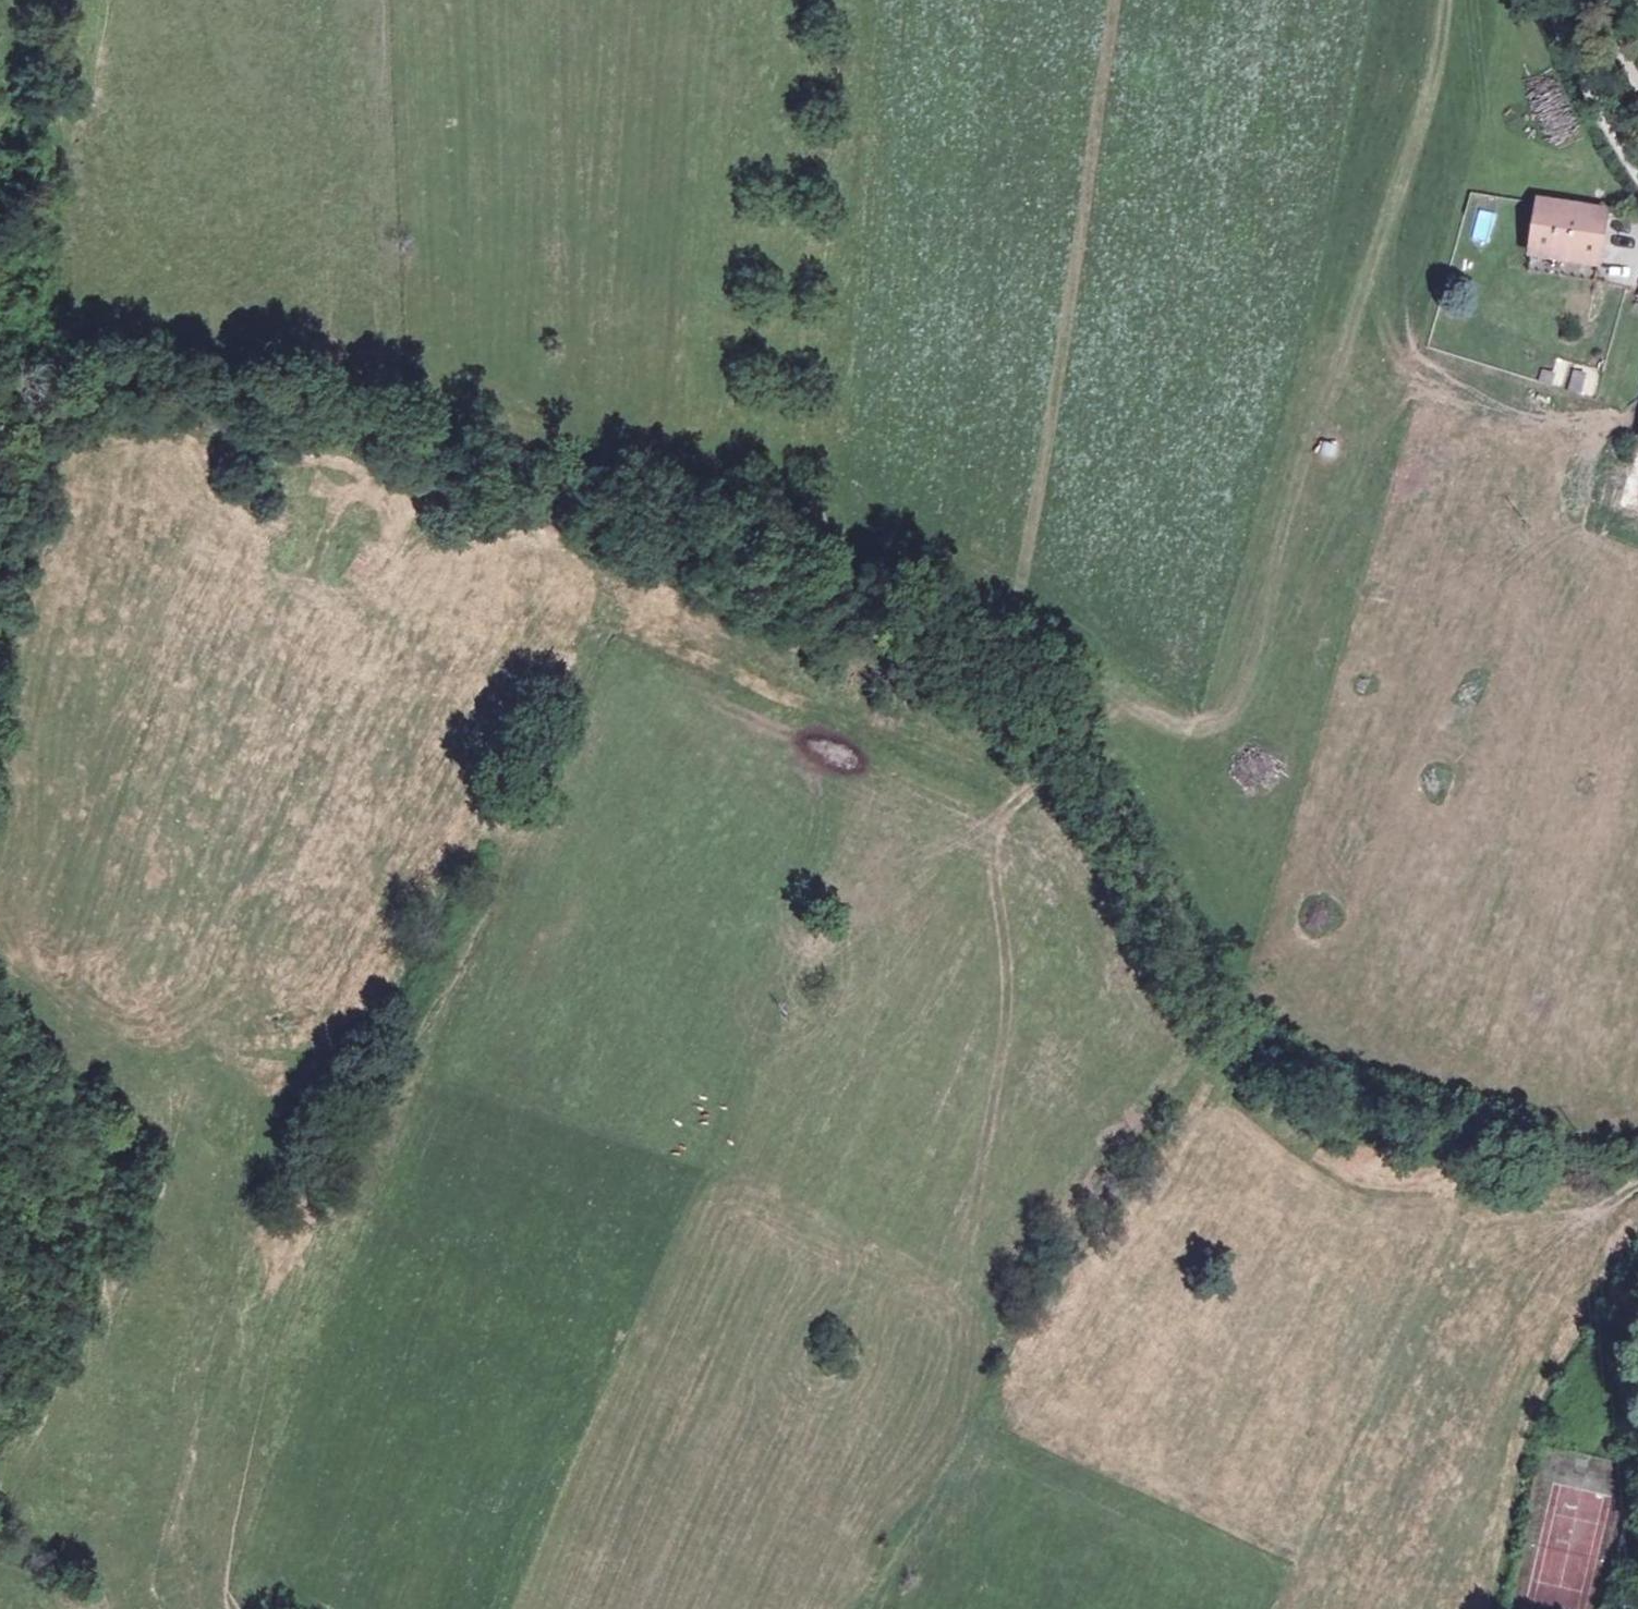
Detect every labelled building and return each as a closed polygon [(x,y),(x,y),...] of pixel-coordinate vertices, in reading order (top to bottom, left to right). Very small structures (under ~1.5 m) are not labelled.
[(1535,273),(1603,279),(1610,210),(1541,204),(1535,273)] [(1478,210),(1470,241),(1487,245),(1494,214),(1478,210)] [(1574,365),(1567,391),(1592,397),(1599,371),(1574,365)] [(1525,1608),(1587,1608),(1610,1493),(1550,1482),(1525,1608)]
